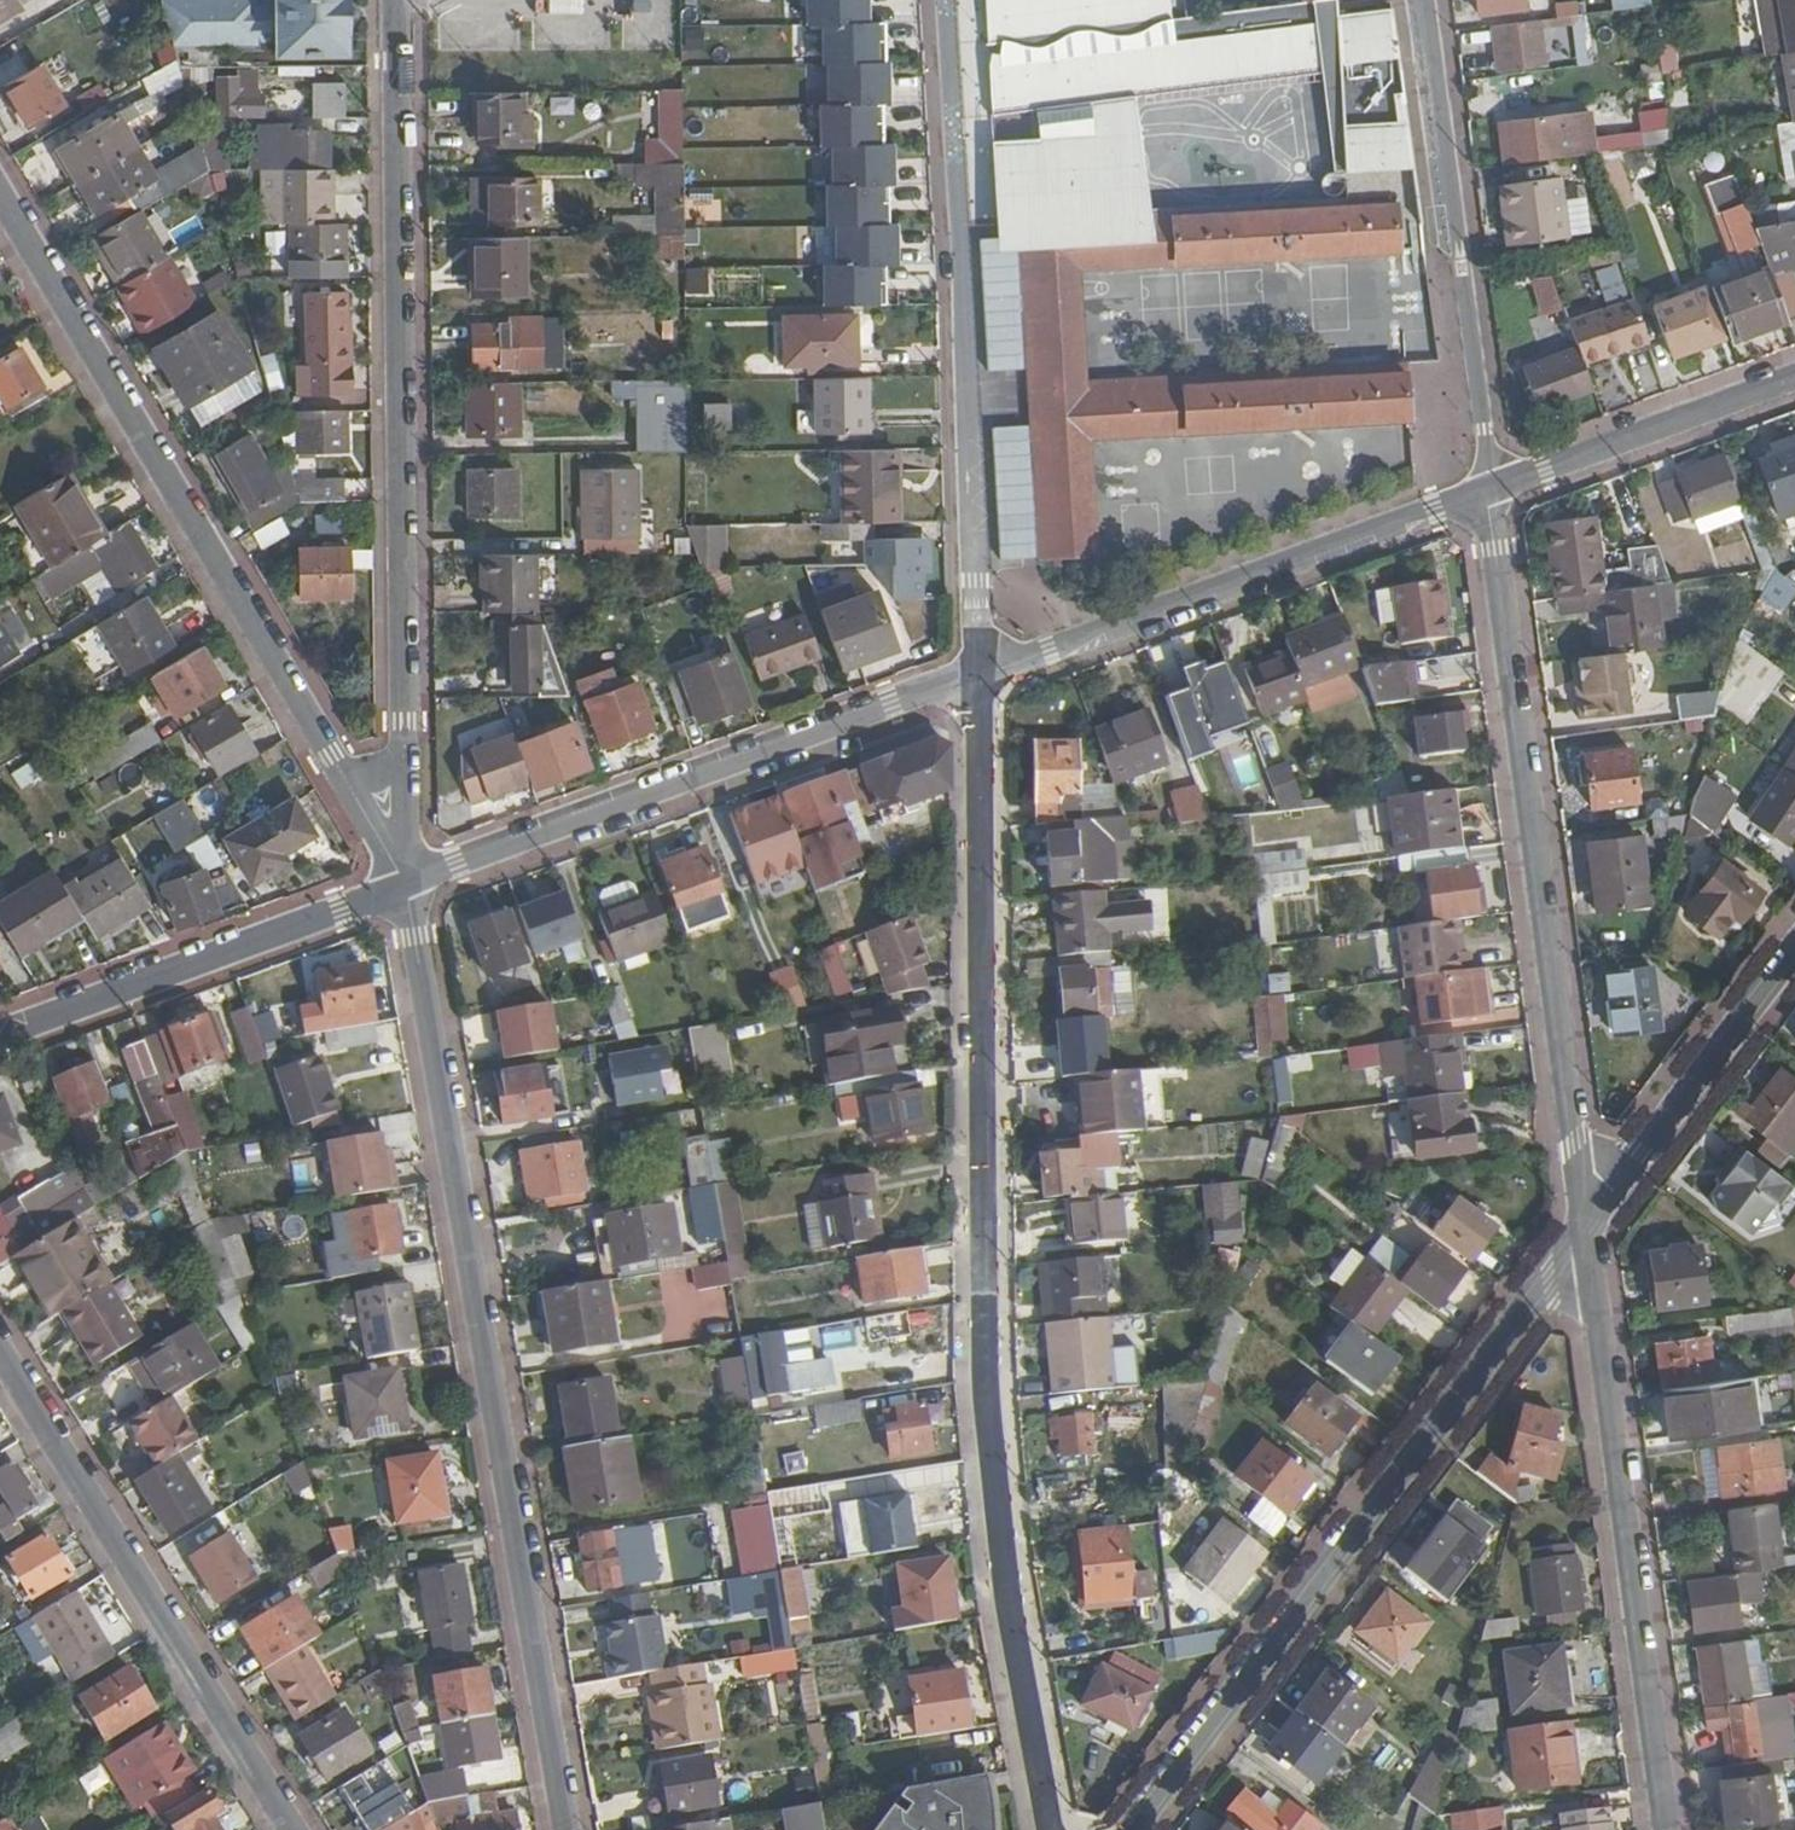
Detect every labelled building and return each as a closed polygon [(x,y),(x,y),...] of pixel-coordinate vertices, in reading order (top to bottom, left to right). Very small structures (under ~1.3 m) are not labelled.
[(5,16),(22,6),(18,0),(0,0),(0,19),(5,16)] [(278,16),(254,16),(254,1),(161,1),(174,47),(177,60),(180,71),(216,71),(216,46),(278,46),(279,55),(341,54),(341,0),(278,0),(278,16)] [(463,8),(516,7),(516,0),(463,0),(463,8)] [(619,20),(682,19),(681,0),(618,0),(619,20)] [(869,26),(868,0),(806,0),(806,27),(821,27),(869,26)] [(1175,19),(1172,0),(987,0),(986,6),(987,18),(987,24),(989,58),(1008,58),(1010,63),(1006,68),(992,66),(989,79),(990,127),(992,127),(1030,122),(1031,150),(991,153),(994,202),(996,253),(1021,252),(1024,293),(1040,558),(1096,556),(1088,440),(1410,420),(1407,381),(1406,367),(1084,388),(1077,272),(1398,250),(1398,246),(1424,245),(1418,200),(1415,175),(1408,119),(1404,91),(1394,92),(1397,121),(1344,128),(1341,52),(1388,46),(1398,45),(1393,9),(1338,16),(1338,0),(1325,0),(1316,1),(1319,25),(1178,45),(1175,21),(1175,19)] [(1526,0),(1479,0),(1481,17),(1527,11),(1526,0)] [(1584,16),(1582,0),(1581,0),(1540,5),(1542,21),(1573,17),(1579,16),(1584,16)] [(1654,0),(1617,0),(1619,11),(1655,7),(1654,0)] [(1766,59),(1781,56),(1785,56),(1777,0),(1756,0),(1766,59)] [(1785,56),(1794,54),(1794,0),(1777,0),(1785,56)] [(1319,25),(1316,1),(1305,3),(1189,19),(1175,21),(1178,45),(1319,25)] [(476,94),(532,94),(530,21),(475,22),(476,94)] [(1541,21),(1493,28),(1499,72),(1547,66),(1541,21)] [(826,66),(881,65),(881,26),(869,26),(821,27),(821,66),(826,66)] [(1641,72),(1676,71),(1676,45),(1640,46),(1641,72)] [(1394,92),(1388,46),(1341,52),(1344,128),(1397,121),(1394,92)] [(660,92),(682,92),(686,92),(686,52),(660,53),(660,92)] [(1781,56),(1792,124),(1794,123),(1794,54),(1785,56),(1781,56)] [(180,71),(177,60),(141,81),(149,95),(53,151),(95,222),(103,217),(111,230),(138,215),(164,200),(156,187),(161,184),(127,128),(166,105),(163,100),(185,87),(180,71)] [(826,66),(826,106),(881,105),(887,105),(887,65),(881,65),(826,66)] [(5,86),(30,128),(63,108),(39,67),(5,86)] [(219,116),(238,115),(238,117),(262,117),(262,98),(256,98),(255,79),(219,80),(219,116)] [(315,121),(344,120),(344,86),(315,86),(315,121)] [(646,166),(683,165),(682,92),(660,92),(660,140),(646,140),(646,166)] [(533,146),(532,94),(476,94),(470,95),(470,146),(533,146)] [(832,146),(881,146),(881,105),(826,106),(816,105),(816,146),(832,146)] [(1645,148),(1661,146),(1676,144),(1671,109),(1641,113),(1645,148)] [(1500,126),(1506,166),(1597,154),(1592,114),(1500,126)] [(223,121),(194,121),(203,152),(209,174),(225,174),(230,174),(223,121)] [(1777,126),(1786,179),(1794,178),(1794,123),(1792,124),(1777,126)] [(280,173),(324,173),(324,131),(288,132),(288,125),(255,125),(256,153),(247,153),(246,174),(280,173)] [(832,146),(832,186),(887,186),(893,186),(893,146),(881,146),(832,146)] [(167,173),(178,192),(192,184),(209,174),(203,152),(167,173)] [(1600,154),(1620,212),(1637,206),(1617,152),(1600,154)] [(1630,166),(1636,187),(1659,181),(1653,160),(1630,166)] [(659,236),(685,236),(683,165),(646,166),(640,166),(640,186),(655,186),(655,225),(637,225),(637,219),(618,219),(618,237),(623,237),(659,236)] [(614,187),(640,186),(640,166),(614,166),(614,187)] [(332,226),(332,173),(324,173),(280,173),(278,226),(288,226),(288,263),(345,262),(345,226),(332,226)] [(209,174),(192,184),(200,197),(214,194),(209,174)] [(225,174),(209,174),(214,194),(225,192),(225,174)] [(541,223),(540,183),(482,182),(482,222),(541,223)] [(1502,188),(1509,247),(1568,241),(1561,182),(1502,188)] [(832,186),(826,186),(827,228),(834,228),(888,227),(887,186),(832,186)] [(1741,253),(1760,245),(1754,228),(1748,211),(1740,187),(1717,196),(1741,253)] [(1748,211),(1754,228),(1794,221),(1794,203),(1748,211)] [(138,215),(111,230),(91,242),(118,287),(164,260),(138,215)] [(1763,252),(1769,271),(1789,325),(1789,326),(1794,324),(1794,221),(1754,228),(1760,245),(1763,252)] [(834,228),(835,267),(885,267),(897,266),(896,227),(888,227),(834,228)] [(659,261),(685,261),(685,236),(659,236),(659,261)] [(530,239),(473,240),(471,297),(527,297),(530,239)] [(1730,336),(1733,345),(1789,325),(1769,271),(1763,252),(1707,273),(1712,287),(1714,291),(1730,336)] [(193,309),(164,260),(118,287),(147,336),(193,309)] [(1546,262),(1513,266),(1516,287),(1532,285),(1552,278),(1546,262)] [(238,282),(275,282),(274,264),(233,264),(238,282)] [(835,267),(823,267),(823,306),(886,305),(885,267),(835,267)] [(1552,278),(1532,285),(1549,329),(1564,323),(1560,313),(1564,312),(1552,278)] [(1654,307),(1672,356),(1730,336),(1714,291),(1712,287),(1654,307)] [(303,316),(303,347),(348,347),(348,295),(299,295),(299,316),(303,316)] [(1582,360),(1648,341),(1633,300),(1567,319),(1568,322),(1578,350),(1581,358),(1582,360)] [(220,312),(157,350),(170,372),(201,425),(255,394),(244,374),(254,369),(220,312)] [(849,316),(785,318),(785,367),(850,365),(849,316)] [(517,328),(517,371),(534,371),(534,322),(510,322),(510,328),(517,328)] [(473,370),(517,371),(517,328),(510,328),(473,327),(473,370)] [(348,347),(303,347),(302,368),(293,368),(294,398),(349,398),(349,367),(348,347)] [(1537,411),(1593,390),(1582,360),(1581,358),(1578,350),(1574,351),(1553,359),(1544,362),(1522,371),(1529,390),(1537,411)] [(14,425),(51,403),(20,352),(0,365),(0,401),(14,425)] [(859,379),(859,435),(871,435),(870,378),(859,379)] [(859,379),(813,379),(813,436),(859,435),(859,379)] [(634,402),(635,455),(686,454),(685,381),(608,382),(608,402),(634,402)] [(518,384),(468,384),(468,435),(519,435),(518,384)] [(705,405),(704,429),(730,430),(731,406),(705,405)] [(346,413),(276,414),(276,415),(282,435),(283,438),(292,438),(292,452),(347,451),(346,413)] [(219,457),(238,490),(240,489),(270,472),(250,439),(219,457)] [(1774,448),(1777,456),(1762,462),(1778,505),(1794,499),(1794,441),(1774,448)] [(893,451),(829,452),(830,520),(863,519),(872,519),(894,518),(893,451)] [(1764,540),(1733,455),(1723,458),(1739,502),(1737,503),(1753,544),(1764,540)] [(1694,519),(1737,503),(1739,502),(1723,458),(1678,475),(1680,481),(1693,516),(1694,519)] [(240,489),(259,521),(296,501),(288,462),(280,467),(270,472),(240,489)] [(470,518),(518,518),(519,472),(471,471),(470,518)] [(639,473),(581,473),(581,539),(638,539),(639,473)] [(295,478),(303,503),(341,503),(341,478),(295,478)] [(15,510),(52,571),(85,552),(101,542),(64,481),(15,510)] [(1675,523),(1693,516),(1680,481),(1662,488),(1675,523)] [(238,490),(231,493),(251,526),(259,521),(240,489),(238,490)] [(346,511),(313,512),(313,532),(340,532),(340,523),(346,523),(346,511)] [(252,528),(258,545),(289,535),(283,517),(252,528)] [(863,519),(830,520),(822,521),(822,543),(866,543),(872,543),(872,519),(863,519)] [(1547,527),(1556,601),(1671,583),(1658,546),(1627,551),(1630,570),(1607,574),(1598,519),(1547,527)] [(687,525),(695,548),(724,548),(723,524),(687,525)] [(52,571),(37,581),(50,602),(98,573),(112,596),(156,569),(129,525),(101,542),(85,552),(52,571)] [(1778,562),(1794,556),(1794,551),(1789,533),(1770,540),(1778,562)] [(895,595),(925,594),(924,542),(872,543),(866,543),(867,562),(893,562),(895,595)] [(695,548),(697,554),(701,566),(725,566),(724,548),(695,548)] [(349,598),(347,551),(300,551),(302,598),(349,598)] [(480,613),(505,613),(536,613),(536,557),(479,558),(480,613)] [(701,566),(709,587),(715,603),(736,595),(725,566),(701,566)] [(1774,567),(1738,640),(1748,647),(1789,577),(1774,567)] [(1606,657),(1623,655),(1665,650),(1661,621),(1677,619),(1671,583),(1556,601),(1559,619),(1601,613),(1606,657)] [(1395,590),(1401,647),(1449,642),(1442,584),(1395,590)] [(102,605),(111,620),(122,613),(143,601),(134,586),(102,605)] [(143,601),(122,613),(140,643),(185,616),(167,587),(143,601)] [(823,615),(843,670),(897,650),(878,596),(823,615)] [(539,691),(539,696),(570,696),(540,612),(536,613),(505,613),(506,691),(539,691)] [(762,683),(823,661),(806,615),(745,637),(762,683)] [(1305,689),(1362,669),(1344,619),(1286,640),(1290,653),(1305,689)] [(17,649),(0,622),(0,660),(17,649)] [(1724,694),(1719,711),(1750,734),(1772,694),(1767,691),(1781,672),(1748,647),(1738,640),(1724,694)] [(200,649),(151,679),(161,695),(151,701),(158,712),(168,707),(175,718),(223,689),(200,649)] [(1265,718),(1309,702),(1305,689),(1290,653),(1247,668),(1265,718)] [(699,722),(753,703),(734,654),(682,673),(698,718),(699,722)] [(1606,657),(1578,661),(1581,682),(1584,696),(1577,703),(1579,721),(1631,715),(1628,691),(1635,685),(1633,669),(1625,666),(1623,655),(1606,657)] [(1163,680),(1179,725),(1213,713),(1246,797),(1269,788),(1232,697),(1235,696),(1219,656),(1193,666),(1194,668),(1163,680)] [(1362,669),(1375,705),(1415,700),(1410,663),(1407,663),(1362,669)] [(666,678),(683,724),(698,718),(682,673),(666,678)] [(639,683),(587,702),(603,748),(655,730),(639,683)] [(1681,723),(1717,719),(1719,711),(1724,694),(1677,699),(1681,723)] [(570,696),(539,696),(539,707),(574,707),(570,696)] [(1441,709),(1443,718),(1458,716),(1466,715),(1465,706),(1441,709)] [(229,710),(193,732),(218,774),(255,753),(229,710)] [(1149,711),(1093,731),(1113,783),(1168,763),(1149,711)] [(1458,716),(1459,725),(1467,725),(1466,715),(1458,716)] [(1463,752),(1459,725),(1458,716),(1443,718),(1415,721),(1419,758),(1463,752)] [(572,725),(528,741),(546,785),(588,769),(572,725)] [(151,728),(93,763),(103,779),(161,745),(151,728)] [(518,745),(514,735),(455,756),(472,806),(532,785),(518,745)] [(951,794),(950,746),(939,740),(864,768),(880,809),(902,802),(904,805),(941,792),(942,797),(951,794)] [(518,745),(532,785),(534,790),(546,785),(528,741),(518,745)] [(1034,755),(1038,825),(1126,816),(1115,787),(1080,788),(1079,745),(1043,745),(1044,754),(1034,755)] [(1592,809),(1639,803),(1632,751),(1585,758),(1592,809)] [(1794,779),(1794,751),(1781,770),(1794,779)] [(18,785),(39,778),(33,760),(11,767),(18,785)] [(1277,792),(1284,811),(1306,808),(1290,766),(1269,773),(1277,792)] [(864,768),(847,774),(862,815),(880,809),(864,768)] [(1794,830),(1794,779),(1781,770),(1752,816),(1787,840),(1794,830)] [(847,774),(781,798),(807,868),(817,895),(865,877),(863,872),(881,865),(879,862),(867,827),(862,815),(847,774)] [(1697,792),(1691,817),(1711,832),(1736,799),(1707,778),(1697,792)] [(1177,823),(1213,819),(1202,790),(1173,794),(1177,823)] [(1253,806),(1254,814),(1284,811),(1277,792),(1264,793),(1268,804),(1253,806)] [(1389,801),(1395,859),(1463,851),(1456,793),(1389,801)] [(1663,794),(1643,797),(1646,817),(1666,814),(1663,794)] [(807,868),(781,798),(765,805),(773,826),(786,821),(791,834),(744,851),(756,886),(807,868)] [(182,801),(128,833),(149,869),(185,849),(200,873),(161,886),(177,929),(245,904),(182,801)] [(253,884),(290,862),(285,854),(315,836),(295,803),(229,841),(253,884)] [(773,826),(765,805),(731,817),(744,851),(791,834),(786,821),(773,826)] [(1158,813),(1126,816),(1131,828),(1159,825),(1158,813)] [(1236,878),(1257,876),(1252,818),(1231,820),(1236,878)] [(1073,824),(1074,836),(1049,838),(1053,888),(1119,883),(1116,845),(1125,845),(1124,821),(1073,824)] [(653,842),(678,911),(721,895),(696,826),(653,842)] [(285,854),(290,862),(320,844),(315,836),(285,854)] [(1641,838),(1586,846),(1595,913),(1650,906),(1641,838)] [(1258,856),(1259,875),(1309,870),(1308,861),(1284,864),(1283,853),(1258,856)] [(80,919),(94,943),(150,908),(122,862),(75,889),(72,885),(62,890),(80,919)] [(1715,939),(1732,917),(1743,925),(1765,895),(1720,863),(1682,914),(1715,939)] [(1428,874),(1434,924),(1460,921),(1479,918),(1473,868),(1428,874)] [(1265,936),(1265,946),(1279,944),(1273,893),(1310,889),(1309,870),(1259,875),(1265,936)] [(20,956),(80,919),(62,890),(53,875),(0,906),(0,924),(20,956)] [(560,945),(567,962),(587,954),(558,887),(513,907),(535,956),(560,945)] [(675,951),(655,896),(641,901),(638,893),(630,888),(604,898),(601,906),(604,915),(598,917),(607,939),(616,965),(618,971),(675,951)] [(1052,898),(1059,958),(1062,958),(1109,953),(1107,935),(1137,931),(1149,930),(1146,903),(1104,908),(1102,893),(1099,893),(1052,898)] [(471,927),(488,975),(527,963),(510,914),(471,927)] [(885,981),(890,994),(930,987),(923,968),(929,966),(909,917),(901,920),(864,933),(882,982),(885,981)] [(1400,929),(1406,979),(1420,977),(1471,971),(1475,970),(1473,954),(1464,955),(1460,921),(1434,924),(1400,929)] [(831,931),(835,943),(850,938),(845,926),(831,931)] [(616,965),(607,939),(599,942),(608,968),(616,965)] [(818,952),(834,997),(852,991),(836,946),(818,952)] [(1109,953),(1062,958),(1063,974),(1113,969),(1111,952),(1109,953)] [(337,1031),(376,1023),(367,965),(317,973),(325,1018),(315,1020),(318,1034),(324,1033),(325,1033),(337,1031)] [(1113,969),(1063,974),(1061,974),(1066,1014),(1100,1010),(1101,1019),(1118,1017),(1113,969)] [(1471,971),(1420,977),(1426,1024),(1488,1017),(1495,1016),(1493,993),(1485,994),(1482,969),(1475,970),(1471,971)] [(1617,1035),(1662,1029),(1654,969),(1609,975),(1617,1035)] [(791,971),(768,979),(781,1013),(804,1009),(791,971)] [(1268,977),(1270,997),(1285,995),(1293,994),(1291,976),(1268,977)] [(604,993),(617,1026),(635,1018),(622,986),(604,993)] [(1270,997),(1275,1058),(1290,1056),(1285,995),(1270,997)] [(1261,1059),(1275,1058),(1270,997),(1256,998),(1261,1059)] [(492,1006),(497,1056),(556,1050),(551,1001),(492,1006)] [(822,1020),(830,1084),(854,1080),(893,1074),(890,1048),(905,1046),(899,1007),(822,1020)] [(252,1066),(266,1060),(261,1046),(247,1009),(232,1015),(252,1066)] [(210,1019),(145,1043),(158,1078),(185,1152),(210,1148),(188,1089),(174,1094),(170,1082),(226,1061),(210,1019)] [(702,1026),(691,1028),(700,1083),(735,1077),(726,1022),(702,1026)] [(379,1040),(376,1023),(337,1031),(340,1048),(379,1040)] [(325,1033),(324,1033),(328,1050),(340,1048),(337,1031),(327,1033),(325,1033)] [(1097,1064),(1133,1060),(1130,1032),(1094,1035),(1097,1064)] [(1405,1062),(1410,1101),(1464,1094),(1461,1067),(1466,1066),(1462,1033),(1351,1048),(1354,1069),(1405,1062)] [(158,1078),(145,1043),(126,1050),(139,1085),(158,1078)] [(614,1106),(662,1099),(658,1070),(668,1068),(665,1043),(606,1052),(614,1106)] [(1140,1072),(1151,1070),(1150,1059),(1133,1060),(1134,1072),(1140,1072)] [(1289,1059),(1275,1061),(1280,1117),(1314,1112),(1312,1101),(1296,1103),(1289,1059)] [(274,1075),(294,1129),(335,1114),(315,1060),(274,1075)] [(85,1191),(95,1207),(137,1182),(125,1148),(123,1142),(107,1151),(93,1112),(110,1106),(95,1066),(53,1082),(87,1166),(106,1159),(114,1173),(85,1191)] [(542,1069),(495,1077),(503,1124),(550,1116),(542,1069)] [(1764,1138),(1757,1148),(1781,1166),(1789,1155),(1793,1158),(1794,1155),(1794,1080),(1780,1069),(1742,1121),(1764,1138)] [(854,1080),(856,1093),(857,1095),(864,1094),(868,1117),(872,1141),(926,1132),(918,1085),(915,1086),(913,1070),(893,1074),(854,1080)] [(1146,1130),(1140,1072),(1134,1072),(1078,1078),(1084,1137),(1146,1130)] [(125,1148),(137,1182),(185,1152),(158,1078),(139,1085),(158,1136),(125,1148)] [(854,1080),(830,1084),(832,1097),(856,1093),(854,1080)] [(28,1104),(42,1098),(36,1081),(21,1086),(28,1104)] [(864,1094),(857,1095),(843,1097),(847,1121),(868,1117),(864,1094)] [(1464,1094),(1410,1101),(1417,1159),(1472,1152),(1464,1094)] [(18,1147),(1,1098),(0,1098),(0,1153),(18,1147)] [(1391,1156),(1409,1155),(1407,1113),(1390,1113),(1391,1156)] [(1296,1129),(1280,1117),(1263,1182),(1281,1196),(1298,1166),(1290,1160),(1296,1129)] [(573,1127),(517,1136),(520,1153),(576,1143),(573,1127)] [(704,1130),(705,1136),(711,1166),(730,1163),(724,1127),(704,1130)] [(379,1135),(325,1143),(334,1200),(395,1190),(391,1166),(384,1167),(379,1135)] [(682,1140),(690,1188),(694,1187),(714,1184),(711,1166),(705,1136),(682,1140)] [(1251,1139),(1241,1175),(1259,1180),(1268,1144),(1251,1139)] [(576,1143),(520,1153),(528,1199),(584,1191),(576,1143)] [(1790,1184),(1741,1147),(1725,1168),(1729,1171),(1727,1174),(1717,1188),(1711,1196),(1713,1209),(1741,1229),(1776,1221),(1776,1214),(1776,1204),(1790,1184)] [(49,1180),(63,1171),(50,1148),(45,1152),(36,1158),(49,1180)] [(1042,1158),(1046,1202),(1074,1200),(1109,1196),(1106,1170),(1089,1172),(1087,1153),(1042,1158)] [(63,1171),(49,1180),(0,1209),(0,1213),(23,1251),(73,1221),(91,1210),(73,1165),(63,1171)] [(1727,1174),(1725,1168),(1715,1182),(1717,1188),(1727,1174)] [(869,1194),(876,1193),(873,1171),(823,1179),(827,1200),(822,1201),(829,1247),(877,1239),(869,1194)] [(727,1263),(730,1280),(755,1275),(739,1180),(714,1184),(727,1263)] [(1248,1197),(1259,1196),(1263,1182),(1247,1184),(1248,1197)] [(714,1184),(694,1187),(706,1266),(717,1264),(727,1263),(714,1184)] [(1794,1190),(1794,1188),(1790,1184),(1776,1204),(1776,1214),(1794,1190)] [(1241,1239),(1235,1185),(1207,1187),(1211,1223),(1215,1222),(1217,1241),(1241,1239)] [(884,1238),(876,1193),(869,1194),(877,1239),(884,1238)] [(1109,1196),(1074,1200),(1078,1246),(1129,1241),(1124,1195),(1109,1196)] [(673,1199),(683,1258),(701,1255),(691,1196),(673,1199)] [(1460,1198),(1452,1208),(1437,1229),(1475,1258),(1498,1227),(1460,1198)] [(1425,1225),(1426,1226),(1434,1232),(1437,1229),(1452,1208),(1443,1201),(1425,1225)] [(614,1265),(676,1254),(668,1207),(606,1218),(614,1265)] [(355,1259),(374,1257),(401,1252),(394,1209),(349,1216),(355,1259)] [(244,1214),(211,1220),(239,1296),(273,1291),(264,1268),(256,1270),(241,1234),(250,1233),(244,1214)] [(1425,1225),(1411,1215),(1403,1225),(1418,1236),(1426,1226),(1425,1225)] [(337,1218),(341,1244),(343,1261),(355,1259),(349,1216),(337,1218)] [(211,1220),(197,1229),(209,1263),(204,1267),(210,1277),(214,1274),(225,1305),(239,1296),(211,1220)] [(73,1221),(23,1251),(15,1257),(13,1257),(51,1319),(61,1312),(65,1310),(107,1284),(110,1282),(73,1221)] [(1396,1273),(1408,1252),(1379,1235),(1367,1256),(1396,1273)] [(15,1257),(6,1243),(0,1247),(0,1265),(13,1257),(15,1257)] [(327,1246),(333,1280),(377,1273),(374,1257),(355,1259),(343,1261),(341,1244),(327,1246)] [(1468,1272),(1431,1244),(1403,1281),(1440,1308),(1468,1272)] [(924,1246),(856,1258),(863,1301),(914,1292),(911,1273),(921,1271),(928,1270),(924,1246)] [(1658,1308),(1707,1302),(1700,1247),(1651,1254),(1658,1308)] [(1344,1288),(1329,1307),(1354,1326),(1373,1340),(1409,1291),(1351,1248),(1329,1277),(1344,1288)] [(1054,1324),(1097,1319),(1094,1298),(1106,1297),(1102,1258),(1048,1264),(1054,1324)] [(719,1281),(730,1280),(727,1263),(717,1264),(719,1281)] [(911,1273),(914,1292),(923,1291),(921,1271),(911,1273)] [(603,1283),(544,1292),(554,1351),(612,1342),(603,1283)] [(140,1338),(107,1284),(65,1310),(86,1343),(81,1346),(94,1366),(140,1338)] [(354,1297),(365,1361),(416,1352),(404,1288),(354,1297)] [(239,1296),(225,1305),(222,1307),(241,1354),(257,1345),(239,1296)] [(1227,1306),(1206,1380),(1219,1389),(1241,1316),(1227,1306)] [(1737,1314),(1741,1342),(1794,1335),(1794,1321),(1793,1307),(1737,1314)] [(65,1310),(61,1312),(81,1346),(86,1343),(65,1310)] [(860,1318),(818,1325),(823,1350),(865,1342),(860,1318)] [(1047,1340),(1052,1395),(1116,1389),(1110,1331),(1109,1318),(1097,1319),(1054,1324),(1050,1324),(1051,1340),(1047,1340)] [(217,1369),(190,1326),(126,1365),(136,1381),(149,1373),(166,1400),(169,1399),(217,1369)] [(1372,1396),(1400,1359),(1373,1340),(1354,1326),(1327,1363),(1372,1396)] [(760,1356),(767,1396),(790,1392),(779,1332),(748,1338),(751,1357),(760,1356)] [(1658,1345),(1665,1389),(1714,1382),(1708,1338),(1658,1345)] [(730,1420),(734,1419),(753,1415),(751,1399),(744,1359),(743,1356),(723,1359),(724,1364),(720,1365),(730,1420)] [(744,1359),(751,1399),(767,1396),(760,1356),(751,1357),(744,1359)] [(398,1369),(345,1376),(354,1439),(408,1433),(398,1369)] [(290,1393),(294,1392),(320,1386),(327,1385),(325,1370),(287,1379),(290,1393)] [(1714,1382),(1665,1389),(1671,1437),(1755,1426),(1749,1377),(1714,1382)] [(560,1388),(571,1449),(620,1440),(609,1380),(560,1388)] [(1161,1384),(1166,1470),(1182,1468),(1206,1380),(1161,1384)] [(320,1386),(294,1392),(299,1412),(324,1407),(320,1386)] [(1285,1424),(1328,1456),(1355,1418),(1313,1387),(1285,1424)] [(166,1400),(129,1423),(156,1466),(175,1455),(195,1442),(169,1399),(166,1400)] [(860,1399),(812,1407),(815,1428),(864,1419),(860,1399)] [(882,1409),(890,1456),(928,1449),(920,1402),(882,1409)] [(1495,1456),(1478,1476),(1516,1505),(1538,1501),(1536,1487),(1516,1490),(1520,1473),(1551,1481),(1561,1446),(1550,1443),(1556,1418),(1523,1409),(1509,1466),(1495,1456)] [(734,1419),(748,1497),(767,1494),(754,1417),(753,1415),(734,1419)] [(1094,1453),(1090,1416),(1061,1419),(1064,1455),(1094,1453)] [(571,1449),(561,1451),(571,1511),(640,1498),(630,1438),(620,1440),(571,1449)] [(1715,1447),(1722,1495),(1782,1486),(1776,1439),(1715,1447)] [(870,1461),(867,1442),(816,1450),(820,1470),(870,1461)] [(1313,1483),(1262,1445),(1236,1479),(1288,1517),(1313,1483)] [(1715,1447),(1702,1449),(1710,1497),(1722,1495),(1715,1447)] [(435,1454),(386,1463),(396,1523),(445,1514),(435,1454)] [(175,1455),(156,1466),(134,1480),(167,1534),(209,1509),(175,1455)] [(310,1485),(301,1463),(285,1473),(298,1492),(310,1485)] [(1,1510),(0,1510),(0,1530),(35,1508),(9,1465),(0,1471),(0,1508),(1,1510)] [(769,1504),(771,1521),(830,1511),(825,1484),(767,1494),(769,1504)] [(862,1501),(869,1543),(915,1535),(908,1493),(862,1501)] [(1458,1501),(1446,1517),(1443,1515),(1403,1566),(1445,1601),(1485,1548),(1481,1545),(1494,1528),(1458,1501)] [(761,1572),(780,1569),(771,1521),(769,1504),(750,1507),(761,1572)] [(1725,1511),(1733,1574),(1781,1567),(1773,1504),(1725,1511)] [(353,1519),(324,1524),(336,1554),(364,1550),(353,1519)] [(1228,1606),(1267,1554),(1224,1522),(1184,1574),(1228,1606)] [(1127,1530),(1079,1535),(1087,1610),(1152,1603),(1150,1579),(1132,1581),(1127,1530)] [(578,1537),(587,1590),(620,1584),(611,1531),(578,1537)] [(871,1553),(917,1546),(915,1535),(869,1543),(871,1553)] [(31,1599),(69,1576),(44,1536),(7,1559),(31,1599)] [(218,1604),(253,1582),(228,1539),(192,1561),(218,1604)] [(1533,1564),(1577,1558),(1576,1546),(1531,1552),(1533,1564)] [(364,1550),(336,1554),(341,1568),(370,1563),(368,1549),(364,1550)] [(336,1554),(304,1574),(315,1591),(343,1574),(341,1568),(336,1554)] [(956,1619),(946,1557),(897,1565),(904,1608),(891,1610),(894,1630),(956,1619)] [(1582,1604),(1579,1578),(1577,1558),(1533,1564),(1538,1617),(1582,1611),(1582,1604)] [(437,1659),(473,1653),(468,1622),(470,1621),(461,1565),(420,1572),(429,1628),(432,1627),(437,1659)] [(780,1572),(788,1619),(807,1616),(804,1600),(820,1598),(814,1568),(800,1570),(799,1565),(780,1569),(780,1572)] [(773,1650),(793,1647),(788,1619),(780,1572),(755,1576),(760,1601),(764,1600),(766,1608),(767,1615),(773,1650)] [(1762,1575),(1691,1584),(1697,1632),(1741,1626),(1737,1596),(1742,1596),(1743,1605),(1765,1602),(1762,1575)] [(732,1614),(752,1611),(766,1608),(764,1600),(760,1601),(755,1576),(727,1581),(732,1614)] [(1588,1577),(1579,1578),(1582,1604),(1591,1603),(1588,1577)] [(28,1618),(69,1685),(114,1658),(73,1591),(28,1618)] [(1367,1652),(1390,1669),(1426,1621),(1386,1591),(1356,1631),(1373,1644),(1367,1652)] [(645,1592),(609,1598),(613,1622),(648,1616),(645,1592)] [(242,1631),(265,1669),(303,1646),(318,1638),(295,1600),(242,1631)] [(753,1617),(767,1615),(766,1608),(752,1611),(753,1617)] [(612,1657),(615,1676),(665,1668),(656,1614),(648,1616),(613,1622),(606,1623),(612,1657)] [(1484,1624),(1480,1641),(1519,1636),(1517,1620),(1484,1624)] [(1173,1637),(1175,1657),(1222,1651),(1219,1632),(1173,1637)] [(1698,1648),(1705,1706),(1754,1699),(1755,1699),(1751,1664),(1761,1663),(1758,1640),(1698,1648)] [(303,1646),(265,1669),(296,1722),(335,1697),(303,1646)] [(744,1676),(796,1667),(793,1647),(773,1650),(740,1655),(744,1676)] [(1511,1713),(1566,1707),(1562,1677),(1558,1647),(1504,1654),(1511,1713)] [(1082,1704),(1133,1730),(1160,1678),(1116,1655),(1107,1670),(1101,1667),(1082,1704)] [(606,1658),(609,1677),(615,1676),(612,1657),(606,1658)] [(154,1709),(130,1667),(81,1697),(106,1738),(154,1709)] [(443,1723),(492,1714),(485,1669),(436,1678),(443,1723)] [(386,1690),(379,1670),(362,1681),(368,1696),(386,1690)] [(917,1735),(968,1728),(960,1671),(910,1679),(917,1735)] [(1327,1671),(1296,1712),(1339,1744),(1369,1703),(1327,1671)] [(796,1675),(805,1719),(820,1716),(811,1672),(796,1675)] [(1562,1677),(1566,1707),(1576,1705),(1572,1676),(1562,1677)] [(651,1692),(661,1749),(719,1739),(709,1682),(651,1692)] [(1755,1699),(1754,1699),(1754,1703),(1707,1709),(1710,1730),(1733,1728),(1736,1757),(1761,1754),(1757,1724),(1776,1722),(1773,1697),(1755,1699)] [(1464,1700),(1455,1736),(1497,1731),(1493,1698),(1464,1700)] [(407,1700),(391,1706),(404,1741),(420,1735),(407,1700)] [(325,1780),(371,1753),(345,1710),(299,1738),(325,1780)] [(1339,1744),(1296,1712),(1269,1748),(1315,1782),(1342,1746),(1339,1744)] [(499,1758),(492,1714),(443,1723),(449,1766),(499,1758)] [(33,1742),(18,1717),(0,1727),(0,1762),(33,1742)] [(1571,1721),(1507,1729),(1515,1792),(1579,1784),(1571,1721)] [(144,1805),(152,1818),(192,1794),(184,1780),(193,1774),(160,1723),(101,1759),(133,1811),(144,1805)] [(804,1725),(816,1788),(831,1785),(819,1723),(804,1725)] [(1422,1806),(1433,1814),(1455,1736),(1447,1730),(1422,1806)] [(661,1764),(669,1811),(717,1803),(709,1756),(661,1764)] [(1785,1758),(1719,1766),(1726,1826),(1780,1820),(1774,1774),(1787,1772),(1785,1758)] [(378,1764),(360,1772),(369,1792),(387,1784),(378,1764)] [(97,1767),(78,1776),(87,1793),(106,1784),(97,1767)] [(429,1803),(463,1797),(457,1772),(420,1780),(429,1803)] [(998,1821),(989,1772),(909,1786),(875,1829),(997,1829),(998,1821)] [(209,1817),(221,1810),(208,1790),(164,1817),(171,1829),(217,1829),(209,1817)] [(1225,1816),(1230,1820),(1243,1829),(1321,1829),(1269,1790),(1260,1802),(1245,1791),(1225,1816)] [(470,1819),(466,1796),(463,1797),(429,1803),(432,1812),(437,1825),(470,1819)] [(405,1817),(393,1797),(354,1819),(360,1829),(383,1829),(405,1817)] [(820,1802),(785,1808),(789,1829),(824,1829),(820,1802)] [(383,1829),(435,1829),(429,1813),(432,1812),(429,1803),(405,1817),(383,1829)] [(1416,1829),(1429,1829),(1433,1814),(1422,1806),(1416,1829)] [(1447,1812),(1449,1829),(1466,1829),(1465,1818),(1501,1811),(1501,1806),(1447,1812)] [(1561,1829),(1614,1829),(1612,1810),(1560,1817),(1561,1829)] [(1501,1811),(1465,1818),(1466,1829),(1504,1829),(1501,1811)] [(513,1812),(476,1818),(476,1821),(469,1823),(470,1829),(516,1829),(513,1812)] [(9,1815),(0,1820),(0,1829),(18,1829),(9,1815)] [(656,1829),(728,1829),(726,1818),(656,1829)] [(1230,1820),(1223,1829),(1243,1829),(1230,1820)]
